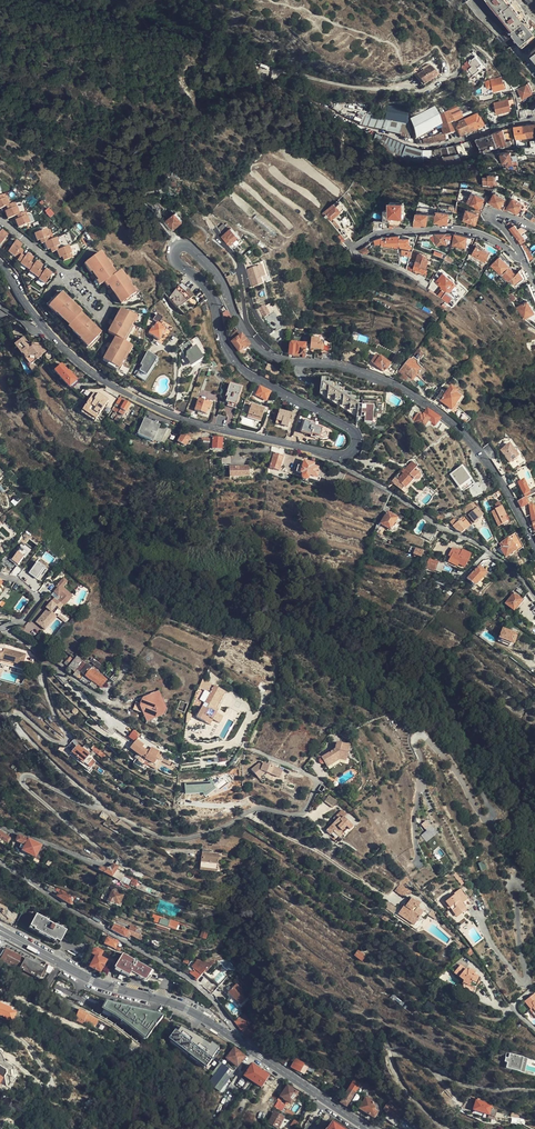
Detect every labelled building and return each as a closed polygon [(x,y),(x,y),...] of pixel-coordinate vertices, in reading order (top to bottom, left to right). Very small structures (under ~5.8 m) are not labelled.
[(462,9),(465,6),(471,0),(453,0),(462,9)] [(526,14),(521,8),(515,0),(489,0),(511,27),(526,14)] [(526,14),(511,27),(509,29),(523,44),(534,33),(534,25),(533,22),(526,14)] [(493,43),(489,46),(496,52),(499,48),(493,43)] [(474,58),(472,61),(473,63),(469,65),(472,71),(480,67),(479,65),(483,63),(479,56),(474,58)] [(473,63),(472,61),(471,58),(463,62),(469,73),(472,71),(469,65),(473,63)] [(429,64),(424,67),(422,83),(435,75),(429,64)] [(262,78),(262,79),(265,71),(256,66),(252,66),(251,69),(251,70),(260,76),(262,78)] [(422,83),(424,67),(414,74),(420,84),(422,83)] [(420,84),(414,74),(412,75),(419,85),(420,84)] [(504,83),(501,77),(490,80),(493,90),(498,88),(497,85),(504,83)] [(528,83),(519,88),(517,89),(522,98),(533,92),(528,83)] [(509,109),(507,100),(494,103),(496,113),(509,109)] [(454,121),(473,112),(467,102),(459,103),(448,108),(454,121)] [(471,104),(469,102),(467,102),(473,112),(476,110),(471,104)] [(442,131),(443,135),(453,133),(449,124),(453,121),(448,111),(438,115),(435,106),(418,116),(410,120),(412,128),(415,139),(427,132),(435,128),(440,125),(441,130),(442,131)] [(365,125),(378,128),(381,119),(364,112),(360,116),(366,120),(365,125)] [(455,128),(460,137),(461,137),(483,126),(479,118),(476,115),(459,123),(459,124),(456,126),(455,128)] [(381,119),(378,128),(386,130),(388,121),(381,119)] [(529,125),(513,128),(515,140),(534,136),(534,124),(529,125)] [(400,135),(409,138),(411,132),(410,130),(402,128),(400,135)] [(505,143),(502,130),(492,134),(497,149),(500,148),(511,146),(510,141),(505,143)] [(419,142),(420,144),(421,144),(422,144),(423,144),(424,144),(425,144),(426,144),(427,144),(428,144),(429,144),(430,144),(431,144),(432,144),(432,143),(433,143),(434,143),(435,143),(445,141),(443,135),(431,138),(429,139),(419,142)] [(493,146),(489,135),(476,140),(480,151),(493,146)] [(398,164),(405,146),(383,137),(381,141),(385,143),(381,148),(398,164)] [(466,157),(462,144),(455,146),(458,155),(459,158),(466,157)] [(423,153),(422,151),(407,147),(405,146),(398,164),(422,167),(422,164),(423,153)] [(458,155),(455,146),(430,151),(430,161),(458,155)] [(430,161),(430,151),(422,151),(423,153),(422,164),(427,164),(430,164),(430,161)] [(513,165),(510,152),(501,154),(501,155),(499,155),(500,159),(502,159),(503,164),(506,164),(506,166),(513,165)] [(461,165),(459,158),(458,155),(430,161),(430,164),(438,170),(443,170),(461,165)] [(484,186),(494,187),(495,185),(494,185),(494,180),(498,180),(498,175),(489,175),(489,178),(485,177),(484,186)] [(181,189),(171,181),(168,186),(177,193),(181,189)] [(11,201),(5,190),(0,193),(0,206),(7,203),(11,201)] [(479,209),(484,199),(471,192),(466,203),(479,209)] [(500,209),(506,199),(495,193),(490,203),(500,209)] [(18,213),(23,210),(16,198),(11,201),(7,203),(9,208),(8,208),(7,209),(6,209),(10,217),(18,213)] [(516,214),(522,204),(513,199),(507,208),(516,214)] [(384,210),(383,229),(401,227),(403,203),(390,202),(389,210),(384,210)] [(333,204),(322,214),(326,218),(328,217),(331,220),(344,208),(340,203),(335,207),(333,204)] [(28,208),(23,210),(18,213),(20,217),(19,217),(18,218),(17,218),(21,225),(34,218),(28,208)] [(476,224),(480,214),(467,210),(463,220),(476,224)] [(447,224),(448,217),(452,217),(453,212),(437,212),(434,222),(447,224)] [(434,214),(416,213),(413,224),(426,225),(427,219),(433,219),(434,214)] [(168,228),(170,232),(182,222),(175,214),(164,223),(168,228)] [(277,232),(257,215),(253,219),(274,236),(277,232)] [(224,223),(218,228),(223,234),(229,229),(224,223)] [(525,239),(513,225),(510,229),(520,243),(525,239)] [(47,239),(52,237),(49,226),(37,230),(39,238),(42,237),(43,240),(47,239)] [(6,230),(2,228),(1,229),(0,228),(0,242),(1,243),(9,233),(6,230)] [(228,246),(238,236),(231,230),(222,239),(228,246)] [(445,246),(445,234),(419,235),(417,242),(435,242),(435,246),(445,246)] [(471,237),(455,234),(452,245),(465,247),(466,241),(470,241),(471,237)] [(59,247),(63,246),(59,235),(52,237),(47,239),(49,246),(53,245),(54,249),(59,247)] [(385,244),(398,245),(398,238),(399,235),(396,236),(386,237),(385,244)] [(7,250),(18,257),(23,250),(23,249),(20,247),(22,245),(23,243),(16,238),(7,250)] [(398,238),(398,245),(402,245),(403,248),(410,248),(410,246),(410,244),(409,244),(409,240),(409,238),(406,238),(398,238)] [(483,241),(476,238),(473,245),(476,246),(472,254),(485,261),(489,253),(479,248),(483,241)] [(71,243),(63,246),(59,247),(61,255),(65,254),(66,257),(75,254),(71,243)] [(358,250),(360,253),(367,255),(369,252),(364,247),(363,247),(363,248),(362,248),(362,249),(361,249),(360,249),(360,250),(359,250),(358,250)] [(495,257),(501,251),(495,248),(491,253),(495,257)] [(19,263),(25,268),(31,259),(33,256),(30,254),(26,251),(26,252),(23,250),(18,257),(17,258),(20,261),(19,263)] [(104,280),(113,274),(108,265),(104,260),(98,251),(83,261),(84,261),(91,272),(92,273),(94,277),(95,277),(99,283),(104,280)] [(425,270),(428,261),(422,259),(424,255),(419,253),(413,269),(425,274),(426,270),(425,270)] [(500,275),(510,266),(500,257),(489,267),(496,273),(497,272),(500,275)] [(28,271),(35,276),(42,265),(43,263),(41,261),(37,258),(34,262),(31,259),(25,268),(28,270),(28,271)] [(91,272),(84,261),(82,262),(89,273),(91,272)] [(252,287),(261,283),(259,277),(263,276),(267,274),(264,263),(247,269),(252,287)] [(52,272),(49,269),(45,267),(42,265),(35,276),(37,278),(36,279),(43,284),(52,272)] [(509,282),(522,269),(522,268),(521,267),(515,273),(510,267),(502,275),(509,282)] [(130,288),(128,285),(123,278),(118,270),(113,274),(104,280),(104,281),(108,286),(109,288),(111,291),(119,303),(123,300),(133,293),(130,288)] [(514,284),(523,277),(520,271),(511,281),(514,284)] [(454,283),(443,274),(435,282),(447,292),(454,283)] [(184,279),(179,275),(165,293),(185,314),(208,300),(202,290),(195,295),(181,282),(184,279)] [(132,286),(130,288),(133,293),(123,300),(125,302),(137,293),(132,286)] [(452,298),(442,289),(438,293),(442,296),(441,297),(449,302),(452,298)] [(67,326),(79,314),(80,312),(72,304),(69,300),(59,292),(57,295),(48,304),(55,311),(55,312),(57,314),(63,320),(62,321),(67,326)] [(55,315),(57,314),(55,312),(55,311),(48,304),(57,295),(55,293),(44,305),(55,315)] [(527,301),(515,308),(521,318),(522,320),(534,313),(527,301)] [(259,307),(264,316),(275,311),(270,302),(259,307)] [(224,304),(220,309),(225,330),(235,325),(228,309),(224,304)] [(128,326),(131,321),(133,317),(124,311),(118,308),(111,321),(110,325),(106,332),(113,336),(120,340),(121,339),(128,326)] [(133,317),(131,321),(133,323),(137,316),(125,309),(124,311),(133,317)] [(98,331),(91,325),(88,322),(79,314),(67,326),(71,330),(70,331),(77,338),(78,336),(86,344),(95,334),(98,331)] [(165,329),(164,328),(163,328),(158,324),(161,319),(156,315),(152,319),(150,317),(149,318),(146,325),(152,328),(148,333),(158,340),(161,335),(162,335),(164,332),(165,330),(165,329)] [(131,327),(128,326),(121,339),(123,340),(131,327)] [(13,343),(17,339),(20,337),(23,334),(14,328),(9,333),(13,343)] [(235,340),(240,335),(237,331),(231,335),(235,340)] [(97,335),(95,334),(86,344),(78,336),(77,338),(86,346),(97,335)] [(120,340),(113,336),(110,343),(107,347),(100,360),(106,363),(115,369),(118,363),(121,360),(129,345),(120,340)] [(248,346),(240,336),(231,342),(238,351),(242,348),(243,350),(248,346)] [(20,337),(17,339),(25,348),(27,346),(20,337)] [(202,347),(196,337),(191,340),(197,351),(202,347)] [(17,339),(13,343),(29,363),(31,361),(44,351),(41,346),(27,346),(25,348),(17,339)] [(310,340),(310,350),(323,350),(323,348),(323,346),(318,341),(310,340)] [(200,357),(193,347),(192,347),(188,341),(179,348),(189,364),(200,357)] [(27,365),(29,363),(13,343),(12,344),(19,353),(18,354),(27,365)] [(290,344),(289,345),(289,356),(293,356),(293,355),(305,355),(304,345),(295,345),(295,344),(290,344)] [(131,346),(129,345),(121,360),(123,361),(131,346)] [(343,352),(342,358),(353,361),(356,353),(350,351),(349,353),(343,352)] [(422,354),(417,351),(413,356),(418,359),(422,354)] [(155,357),(155,356),(154,356),(146,352),(139,366),(142,368),(139,372),(136,378),(144,382),(155,362),(155,360),(156,359),(155,358),(155,357)] [(155,355),(155,356),(155,357),(155,358),(156,359),(155,360),(155,362),(144,382),(146,383),(157,363),(157,361),(158,360),(158,359),(157,358),(156,357),(155,356),(155,355)] [(389,365),(375,355),(370,362),(380,370),(382,367),(385,370),(389,365)] [(29,363),(27,365),(32,371),(37,367),(31,361),(29,363)] [(409,361),(399,372),(402,375),(404,373),(411,378),(418,369),(412,365),(412,364),(409,361)] [(115,369),(106,363),(104,366),(117,372),(121,365),(118,363),(115,369)] [(281,369),(268,363),(262,376),(275,382),(281,369)] [(76,380),(68,372),(61,365),(54,372),(68,388),(76,380)] [(385,414),(386,406),(382,405),(382,398),(357,397),(326,381),(317,381),(315,392),(320,392),(320,396),(365,423),(365,426),(376,426),(376,418),(381,418),(381,414),(385,414)] [(270,393),(256,385),(252,392),(256,394),(256,395),(266,400),(270,393)] [(236,409),(241,390),(230,386),(227,395),(228,395),(226,403),(228,403),(227,406),(236,409)] [(451,410),(459,399),(454,395),(456,393),(450,389),(445,396),(441,393),(436,399),(451,410)] [(95,423),(108,402),(98,395),(93,396),(81,414),(95,423)] [(123,401),(120,399),(119,399),(115,407),(118,409),(123,401)] [(206,414),(209,402),(198,399),(195,411),(206,414)] [(115,407),(112,411),(116,413),(117,412),(124,416),(130,405),(123,401),(118,409),(115,407)] [(178,410),(185,413),(189,403),(181,401),(178,410)] [(247,418),(253,420),(253,417),(261,420),(264,411),(251,406),(247,418)] [(435,425),(439,419),(427,410),(423,416),(418,413),(413,420),(423,427),(424,425),(427,420),(431,423),(435,425)] [(287,429),(291,416),(278,412),(274,425),(287,429)] [(152,442),(160,427),(145,420),(137,435),(152,442)] [(321,431),(322,430),(313,427),(314,426),(304,422),(300,433),(310,436),(310,437),(315,439),(315,438),(316,436),(319,437),(324,439),(326,438),(327,435),(326,433),(321,431)] [(160,443),(165,433),(167,428),(161,426),(154,440),(156,441),(160,443)] [(168,434),(165,433),(160,443),(164,444),(168,434)] [(184,447),(189,438),(182,434),(177,442),(184,447)] [(212,450),(222,450),(222,438),(213,438),(212,448),(212,450)] [(500,451),(509,463),(521,454),(512,442),(509,445),(500,451)] [(279,471),(285,450),(271,447),(271,452),(274,453),(270,469),(279,471)] [(302,478),(319,483),(320,479),(318,479),(319,473),(318,472),(318,469),(314,468),(315,465),(304,462),(302,468),(298,467),(297,474),(302,475),(302,478)] [(419,474),(419,473),(415,469),(417,467),(414,463),(397,481),(405,489),(413,480),(414,480),(414,479),(415,480),(416,480),(417,480),(418,480),(419,480),(419,479),(420,478),(420,477),(420,476),(420,475),(419,475),(419,474)] [(466,465),(463,467),(469,475),(472,473),(466,465)] [(463,466),(451,474),(464,492),(475,485),(469,475),(463,466)] [(240,467),(229,467),(229,478),(232,477),(249,477),(249,467),(242,467),(242,468),(240,468),(240,467)] [(529,492),(524,480),(518,483),(524,495),(529,492)] [(498,490),(491,494),(495,501),(502,497),(498,490)] [(409,501),(412,494),(408,491),(404,498),(409,501)] [(517,502),(520,508),(527,505),(523,499),(517,502)] [(495,511),(491,512),(498,527),(502,525),(501,525),(508,522),(499,502),(494,504),(495,506),(497,509),(494,510),(495,511)] [(482,516),(474,506),(469,510),(471,513),(467,516),(474,523),(482,516)] [(388,509),(385,507),(382,513),(376,525),(379,527),(380,525),(386,528),(390,531),(397,519),(386,512),(388,509)] [(453,527),(456,531),(460,534),(466,529),(460,521),(453,527)] [(379,527),(375,534),(379,536),(380,534),(382,535),(386,528),(380,525),(379,527)] [(430,542),(433,535),(425,531),(422,537),(430,542)] [(523,548),(515,533),(507,539),(508,540),(499,545),(499,544),(495,547),(497,550),(501,547),(501,548),(500,550),(505,558),(517,550),(518,551),(523,548)] [(421,557),(423,552),(411,547),(409,552),(414,554),(414,555),(415,555),(416,556),(421,557)] [(462,551),(461,552),(461,553),(458,552),(452,548),(449,553),(451,554),(449,558),(458,564),(457,565),(464,569),(471,556),(462,551)] [(534,554),(532,549),(525,552),(527,557),(534,554)] [(24,557),(18,552),(12,560),(18,565),(24,557)] [(437,561),(429,558),(426,568),(434,571),(437,561)] [(39,580),(48,569),(38,561),(29,572),(39,580)] [(18,566),(12,572),(16,576),(22,570),(18,566)] [(475,587),(486,574),(479,567),(468,580),(475,587)] [(67,607),(74,599),(70,596),(72,594),(68,591),(67,593),(61,588),(62,586),(64,587),(67,583),(64,579),(53,592),(59,597),(60,595),(62,597),(61,598),(58,602),(57,601),(54,604),(53,603),(49,607),(50,607),(47,610),(39,621),(46,626),(55,615),(56,616),(61,610),(63,611),(66,607),(67,607)] [(517,596),(522,600),(525,597),(527,594),(522,590),(517,596)] [(514,611),(522,601),(517,596),(512,593),(510,595),(512,596),(505,605),(514,611)] [(517,596),(522,601),(514,611),(515,612),(526,598),(525,597),(522,600),(517,596)] [(58,618),(56,616),(55,615),(46,626),(39,621),(36,623),(46,631),(58,618)] [(517,636),(503,630),(498,641),(513,647),(517,636)] [(27,655),(7,649),(6,652),(5,652),(0,651),(0,650),(0,663),(1,664),(0,667),(0,668),(24,674),(26,671),(23,670),(13,667),(14,664),(24,667),(27,655)] [(77,658),(70,668),(74,672),(82,662),(77,658)] [(108,681),(84,663),(78,671),(103,690),(108,681)] [(203,678),(194,698),(200,701),(204,692),(210,695),(206,701),(211,704),(209,708),(204,706),(203,709),(201,708),(198,716),(199,716),(199,717),(208,722),(212,716),(215,718),(219,719),(222,713),(218,711),(216,710),(225,691),(203,678)] [(228,692),(225,691),(216,710),(218,711),(228,692)] [(160,716),(161,717),(162,714),(165,715),(167,710),(162,708),(164,705),(163,704),(161,697),(153,693),(150,695),(149,698),(146,697),(145,701),(141,700),(140,703),(139,705),(135,703),(133,710),(141,713),(140,715),(153,721),(155,714),(160,716)] [(155,771),(163,757),(151,751),(149,755),(143,750),(144,748),(137,743),(130,753),(144,764),(143,765),(155,771)] [(347,759),(350,746),(337,743),(335,751),(333,750),(321,758),(327,768),(332,765),(330,763),(340,757),(347,759)] [(93,758),(82,749),(82,750),(78,747),(72,754),(87,766),(93,758)] [(282,771),(284,767),(272,762),(269,768),(265,766),(265,767),(260,765),(252,771),(260,781),(268,775),(272,778),(273,776),(282,781),(286,773),(282,771)] [(208,782),(185,783),(186,794),(203,793),(206,796),(216,788),(210,780),(208,782)] [(337,802),(329,796),(324,802),(332,809),(337,802)] [(334,834),(339,838),(342,834),(344,836),(348,831),(350,832),(353,827),(344,819),(347,816),(341,812),(333,821),(337,824),(334,827),(333,826),(326,833),(331,838),(334,834)] [(422,824),(423,826),(425,829),(430,826),(427,821),(422,824)] [(0,831),(0,838),(7,843),(10,839),(10,838),(0,831)] [(41,846),(30,840),(20,836),(18,835),(16,840),(17,841),(25,845),(22,851),(34,858),(39,848),(41,846)] [(218,856),(203,854),(201,872),(217,873),(218,856)] [(479,863),(481,871),(487,869),(484,861),(479,863)] [(118,866),(113,864),(113,865),(112,866),(112,867),(111,867),(111,868),(110,868),(109,868),(109,869),(108,869),(107,869),(106,869),(105,869),(104,869),(103,869),(103,868),(102,868),(101,868),(99,867),(98,870),(106,874),(111,877),(116,870),(118,866)] [(454,894),(450,897),(443,902),(448,909),(450,908),(455,913),(459,909),(461,910),(465,907),(467,909),(474,903),(460,886),(452,892),(454,894)] [(72,899),(74,895),(60,889),(59,892),(57,895),(69,903),(71,900),(72,899)] [(119,904),(123,895),(112,891),(108,902),(113,904),(114,902),(119,904)] [(413,898),(410,901),(406,905),(404,903),(400,908),(405,912),(403,914),(408,918),(405,920),(411,925),(423,913),(417,908),(421,904),(419,901),(418,902),(413,898)] [(0,905),(0,911),(13,918),(16,914),(0,905)] [(457,917),(467,909),(465,907),(461,910),(459,909),(455,913),(457,917)] [(397,911),(405,920),(408,918),(403,914),(405,912),(400,908),(397,911)] [(69,934),(34,915),(26,928),(58,945),(62,937),(66,940),(69,934)] [(172,925),(174,920),(170,919),(170,920),(167,919),(167,918),(164,918),(164,919),(162,918),(162,920),(160,919),(158,924),(168,928),(168,926),(170,927),(171,925),(172,925)] [(124,938),(128,930),(114,926),(111,930),(124,938)] [(124,938),(129,940),(132,935),(139,939),(140,937),(128,930),(124,938)] [(115,946),(118,942),(114,940),(113,942),(107,939),(104,944),(119,952),(121,949),(115,946)] [(7,949),(2,956),(0,960),(23,972),(24,970),(38,978),(44,969),(7,949)] [(90,967),(100,973),(106,961),(100,958),(103,952),(98,950),(94,950),(92,953),(92,954),(87,964),(90,967)] [(366,956),(358,951),(354,956),(361,962),(366,956)] [(154,968),(123,953),(115,968),(126,973),(127,971),(141,978),(148,979),(154,968)] [(426,958),(419,953),(417,955),(424,961),(426,958)] [(198,958),(194,961),(200,962),(210,963),(211,963),(200,955),(198,958)] [(191,961),(185,970),(189,972),(195,977),(197,979),(198,979),(207,968),(209,970),(213,964),(215,965),(221,963),(219,959),(211,963),(210,963),(200,962),(194,961),(191,961)] [(480,980),(476,979),(474,978),(475,974),(468,970),(466,974),(459,966),(452,973),(462,983),(460,990),(476,997),(481,985),(478,984),(480,980)] [(228,992),(242,1005),(251,995),(237,983),(228,992)] [(531,1010),(533,1008),(534,1011),(534,994),(525,1002),(531,1010)] [(11,1010),(11,1008),(0,1003),(0,1014),(7,1017),(8,1018),(12,1020),(13,1019),(16,1012),(11,1010)] [(149,1025),(152,1015),(148,1013),(148,1012),(137,1008),(137,1009),(132,1007),(130,1014),(134,1016),(133,1019),(149,1025)] [(98,1018),(88,1014),(86,1012),(79,1009),(77,1016),(78,1016),(77,1018),(95,1026),(98,1020),(98,1018)] [(235,1021),(249,1039),(259,1031),(245,1013),(235,1021)] [(212,1043),(210,1045),(181,1027),(178,1032),(175,1030),(168,1041),(208,1066),(220,1048),(212,1043)] [(195,1030),(193,1033),(210,1044),(212,1041),(195,1030)] [(251,1042),(259,1047),(261,1043),(263,1040),(259,1031),(249,1039),(251,1042)] [(261,1043),(284,1057),(285,1054),(263,1040),(261,1043)] [(245,1057),(235,1048),(227,1058),(237,1067),(245,1057)] [(6,1071),(9,1066),(3,1062),(3,1061),(3,1059),(2,1057),(1,1055),(0,1054),(0,1068),(6,1071)] [(304,1064),(306,1061),(298,1057),(295,1056),(285,1054),(284,1057),(281,1063),(290,1069),(291,1067),(296,1059),(304,1064)] [(508,1068),(521,1071),(524,1059),(518,1058),(519,1056),(508,1054),(506,1059),(510,1060),(509,1064),(508,1068)] [(296,1059),(291,1067),(300,1072),(304,1064),(296,1059)] [(244,1076),(261,1087),(265,1082),(269,1076),(252,1065),(244,1076)] [(11,1077),(5,1073),(0,1082),(9,1087),(12,1081),(11,1077)] [(354,1081),(340,1103),(346,1107),(359,1086),(360,1087),(361,1085),(354,1081)] [(261,1087),(261,1088),(278,1099),(282,1093),(265,1082),(261,1087)] [(291,1103),(298,1093),(288,1086),(281,1097),(291,1103)] [(377,1113),(374,1111),(375,1108),(373,1103),(366,1099),(359,1110),(374,1119),(377,1113)] [(489,1113),(492,1107),(492,1106),(477,1100),(473,1109),(488,1115),(489,1113)] [(400,1114),(394,1109),(392,1108),(388,1104),(384,1109),(387,1114),(384,1118),(395,1126),(398,1122),(395,1121),(400,1114)] [(498,1109),(492,1107),(489,1113),(495,1115),(498,1109)] [(278,1128),(284,1117),(275,1112),(269,1123),(278,1128)] [(298,1124),(294,1120),(290,1127),(293,1128),(294,1128),(298,1124)]
